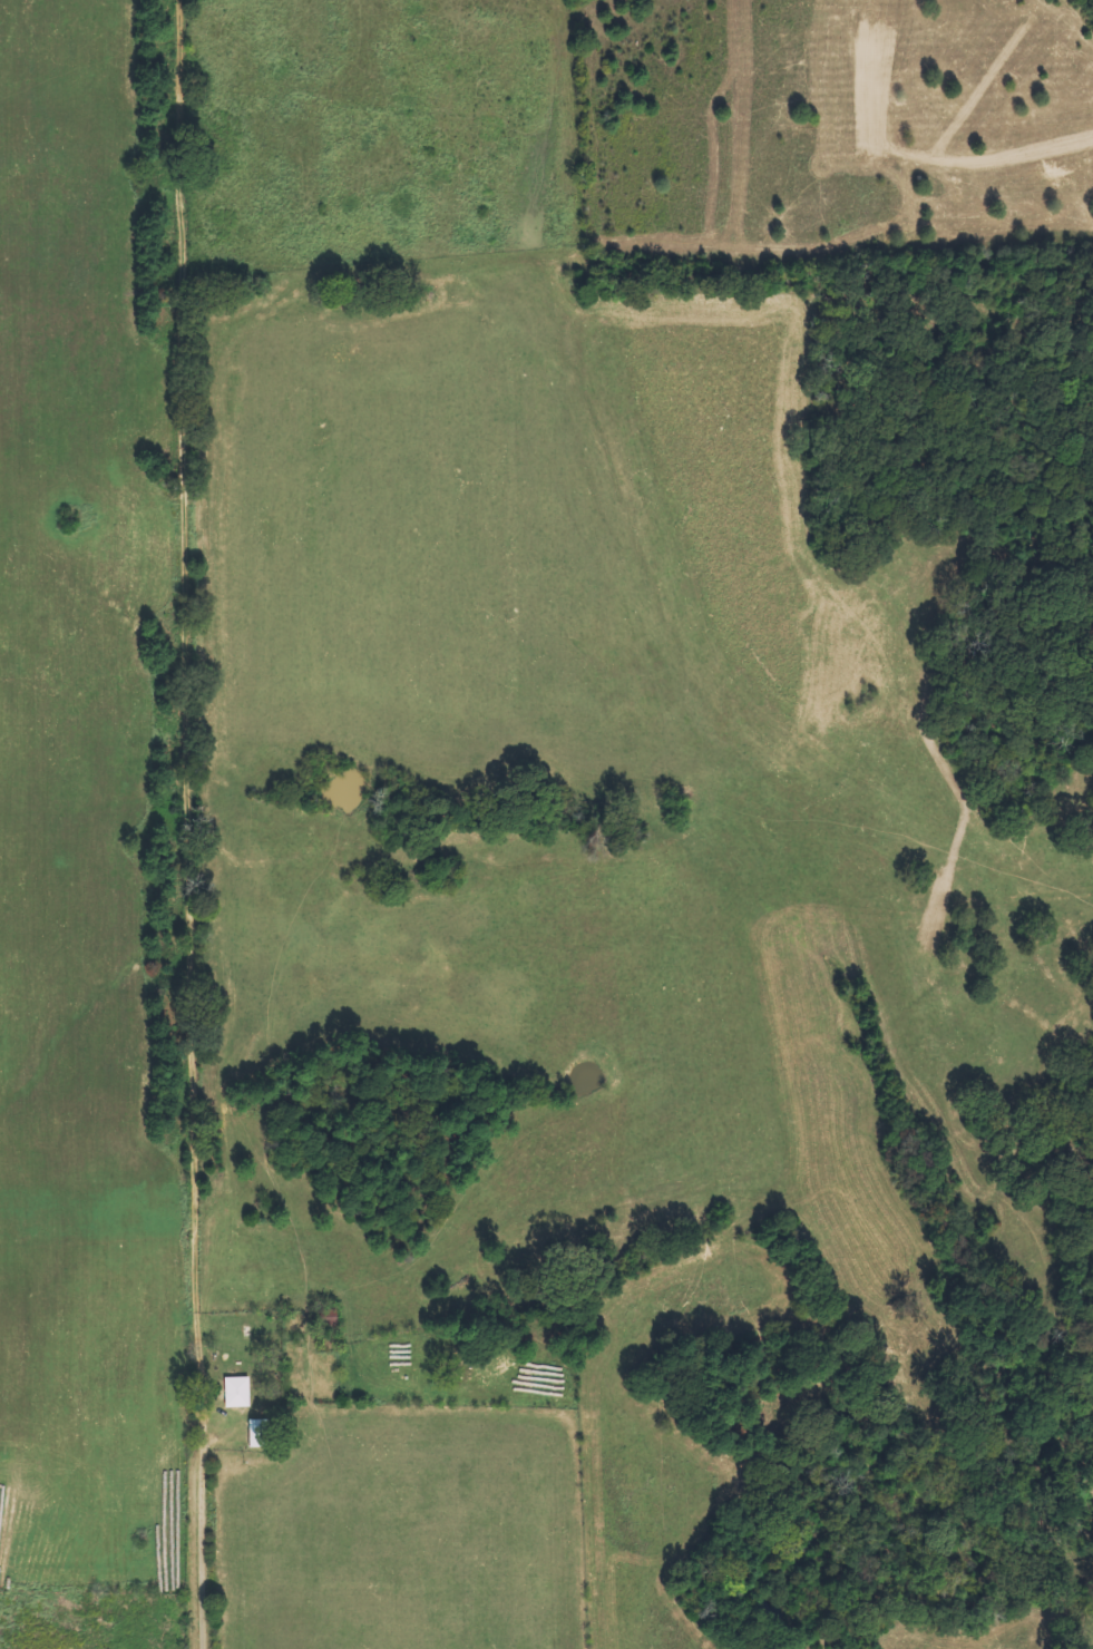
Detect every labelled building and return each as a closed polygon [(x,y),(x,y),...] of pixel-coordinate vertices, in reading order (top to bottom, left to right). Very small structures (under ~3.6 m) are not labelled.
[(251,1378),(226,1378),(227,1408),(252,1407),(251,1378)] [(270,1420),(250,1420),(250,1448),(270,1447),(270,1420)]
